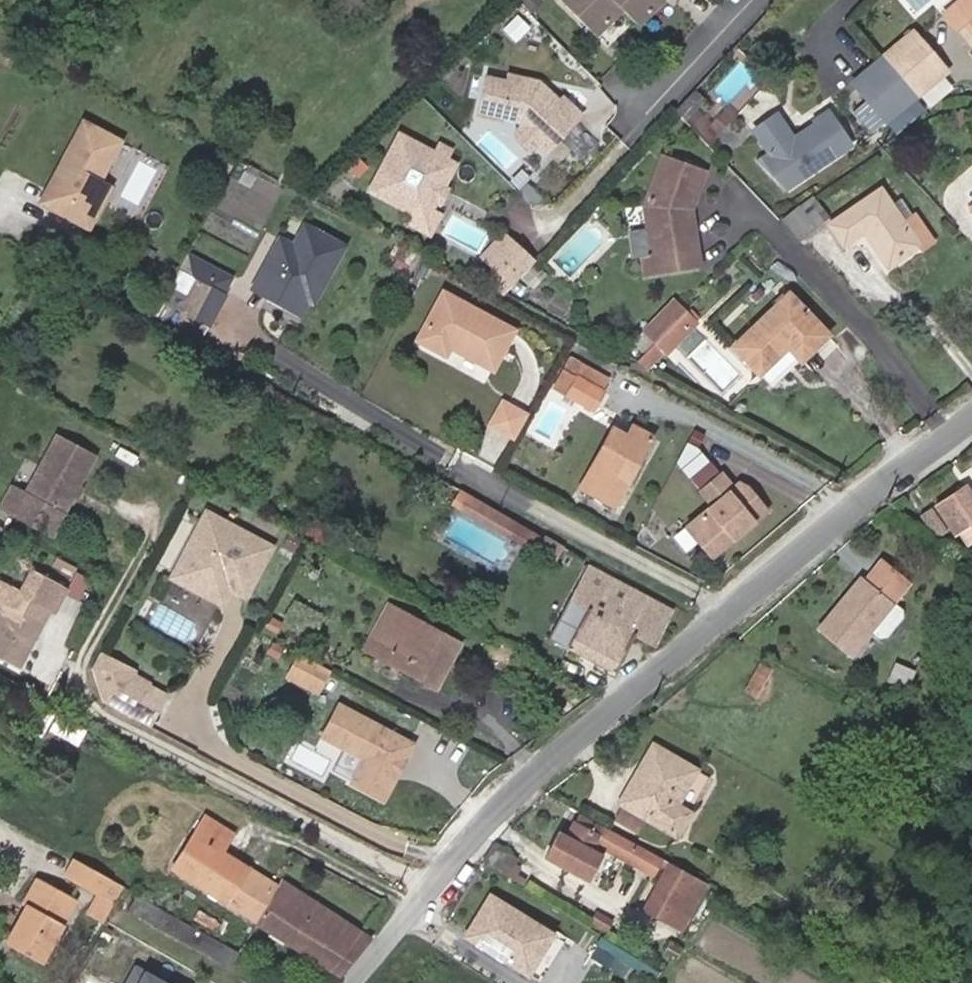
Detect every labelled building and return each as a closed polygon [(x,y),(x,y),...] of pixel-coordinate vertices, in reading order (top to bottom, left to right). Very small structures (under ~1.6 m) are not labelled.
[(598,34),(624,7),(640,23),(663,0),(562,0),(598,34)] [(946,13),(957,27),(969,17),(971,20),(971,0),(962,0),(946,13)] [(884,56),(918,97),(922,94),(945,75),(949,72),(914,30),(884,56)] [(918,97),(884,56),(854,81),(888,122),(918,97)] [(508,80),(487,75),(479,114),(502,120),(504,115),(520,119),(525,124),(518,131),(518,137),(529,147),(536,147),(539,143),(550,151),(584,113),(565,95),(561,99),(551,90),(539,87),(540,81),(510,74),(508,80)] [(956,88),(945,75),(922,94),(933,107),(956,88)] [(696,87),(676,108),(685,118),(697,105),(706,96),(696,87)] [(716,125),(697,105),(685,118),(703,137),(716,125)] [(778,117),(755,133),(769,152),(759,159),(787,188),(851,144),(828,108),(814,117),(816,120),(792,137),(778,117)] [(46,186),(39,200),(88,226),(103,197),(87,188),(94,175),(115,135),(76,115),(55,155),(61,157),(46,186)] [(457,164),(402,134),(374,189),(420,213),(433,211),(457,164)] [(654,253),(645,254),(647,273),(701,264),(691,207),(705,169),(663,153),(646,201),(651,229),(654,253)] [(41,183),(46,186),(61,157),(55,155),(41,183)] [(94,175),(87,188),(103,197),(111,183),(94,175)] [(880,188),(831,223),(845,244),(865,230),(889,265),(919,244),(924,250),(938,240),(917,210),(902,220),(880,188)] [(433,211),(420,213),(415,223),(432,233),(441,216),(433,211)] [(453,211),(442,227),(476,250),(487,234),(453,211)] [(342,246),(305,226),(289,257),(275,250),(262,273),(312,300),(342,246)] [(654,253),(651,229),(641,231),(645,254),(654,253)] [(506,233),(486,255),(497,265),(517,244),(506,233)] [(517,244),(497,265),(515,282),(535,261),(517,244)] [(191,245),(153,317),(162,321),(188,273),(195,276),(207,255),(191,245)] [(183,311),(208,325),(226,291),(201,278),(183,311)] [(448,293),(466,303),(469,299),(450,288),(448,293)] [(466,303),(448,293),(446,292),(421,337),(448,352),(453,343),(493,365),(513,328),(466,303)] [(829,333),(790,293),(736,346),(772,382),(799,356),(802,359),(829,333)] [(646,351),(687,307),(676,297),(635,341),(646,351)] [(646,351),(638,359),(648,368),(665,350),(668,352),(699,319),(687,307),(646,351)] [(208,325),(183,311),(174,328),(184,333),(199,341),(208,325)] [(573,359),(568,368),(579,374),(604,387),(609,378),(573,359)] [(592,407),(604,387),(579,374),(568,395),(592,407)] [(517,439),(531,413),(505,398),(491,424),(517,439)] [(653,436),(633,425),(628,434),(613,427),(581,487),(617,506),(653,436)] [(56,438),(16,515),(53,534),(93,457),(56,438)] [(714,496),(686,519),(724,566),(780,518),(749,479),(740,474),(733,481),(723,468),(703,484),(714,496)] [(965,481),(936,502),(957,531),(971,521),(971,523),(971,492),(965,481)] [(931,504),(920,512),(936,535),(947,528),(931,504)] [(205,509),(170,575),(208,595),(221,571),(228,568),(252,581),(272,544),(205,509)] [(509,535),(524,543),(535,548),(541,535),(516,522),(509,535)] [(861,575),(818,626),(848,652),(869,627),(878,634),(885,634),(901,616),(900,610),(891,601),(908,582),(882,558),(865,578),(861,575)] [(655,645),(673,609),(586,567),(550,641),(615,673),(634,634),(655,645)] [(221,571),(208,595),(221,603),(229,588),(244,595),(252,581),(228,568),(221,571)] [(39,573),(28,595),(32,597),(25,611),(7,602),(4,607),(0,614),(0,655),(20,666),(52,608),(59,611),(70,589),(39,573)] [(32,597),(28,595),(14,587),(0,580),(0,604),(4,607),(7,602),(25,611),(32,597)] [(322,615),(296,602),(290,613),(317,628),(322,615)] [(459,643),(389,604),(366,648),(436,686),(459,643)] [(129,666),(98,650),(90,665),(101,699),(130,714),(146,683),(131,675),(128,669),(129,666)] [(300,654),(290,671),(317,686),(327,668),(300,654)] [(772,669),(762,662),(746,688),(756,695),(772,669)] [(911,672),(901,667),(895,679),(906,684),(911,672)] [(335,703),(317,735),(359,759),(346,782),(378,800),(390,779),(387,767),(394,755),(401,759),(409,744),(335,703)] [(917,717),(904,710),(896,724),(909,731),(917,717)] [(51,712),(40,732),(59,743),(63,736),(78,743),(84,732),(51,712)] [(653,744),(628,789),(636,795),(662,750),(653,744)] [(636,795),(628,789),(620,803),(624,805),(616,819),(636,832),(645,817),(675,834),(708,777),(662,750),(636,795)] [(401,759),(394,755),(387,767),(390,779),(401,759)] [(568,837),(559,832),(546,856),(588,879),(603,850),(652,877),(661,859),(580,815),(568,837)] [(276,888),(278,885),(223,851),(233,834),(206,816),(197,831),(172,868),(257,921),(273,892),(276,888)] [(102,918),(121,883),(70,855),(61,872),(97,892),(88,910),(102,918)] [(668,922),(693,877),(669,864),(644,909),(668,922)] [(693,877),(668,922),(680,928),(705,883),(693,877)] [(75,899),(39,878),(25,904),(28,906),(9,942),(41,961),(75,899)] [(304,894),(281,879),(278,885),(276,888),(300,902),(306,894),(305,894),(304,894)] [(316,959),(343,919),(340,917),(306,894),(300,902),(276,888),(273,892),(257,921),(313,957),(316,959)] [(152,901),(138,893),(129,910),(231,966),(238,954),(150,905),(152,901)] [(530,971),(553,931),(491,894),(467,934),(530,971)] [(612,921),(596,913),(592,922),(606,930),(612,921)] [(372,939),(343,919),(316,959),(341,975),(372,939)] [(553,931),(530,971),(543,979),(567,939),(553,931)] [(666,951),(673,956),(677,959),(681,951),(677,948),(670,944),(666,951)] [(615,957),(598,946),(592,956),(609,966),(615,957)] [(139,961),(127,982),(180,982),(139,961)]
